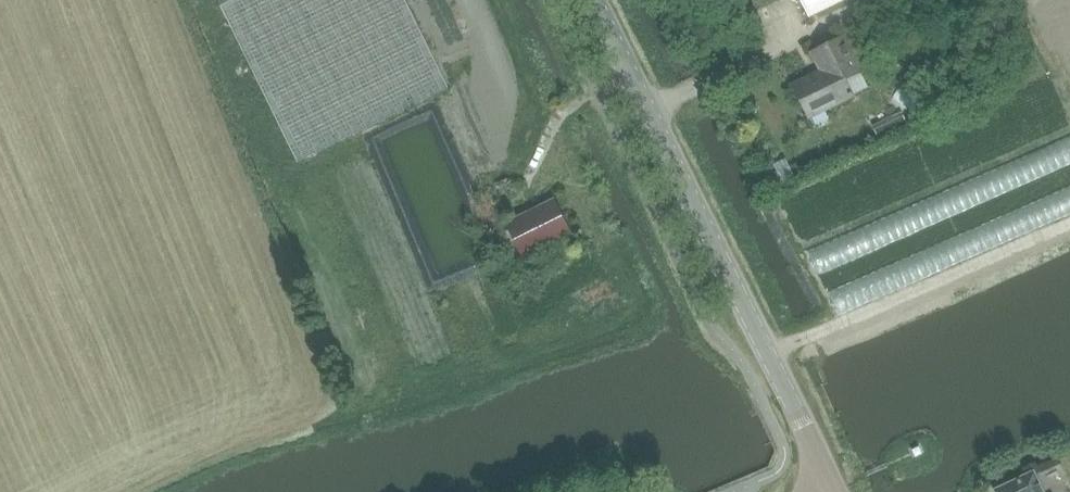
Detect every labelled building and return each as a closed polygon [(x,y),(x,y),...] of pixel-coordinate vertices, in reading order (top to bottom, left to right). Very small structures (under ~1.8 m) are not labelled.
[(450,89),(406,0),(218,0),(298,163),(450,89)] [(844,0),(801,0),(809,17),(844,0)] [(813,52),(822,71),(793,85),(809,117),(853,95),(845,79),(861,72),(844,36),(813,52)] [(523,257),(571,234),(554,200),(507,223),(523,257)] [(919,446),(911,450),(915,456),(922,453),(919,446)] [(996,491),(997,491),(1042,491),(1033,473),(996,491)]
